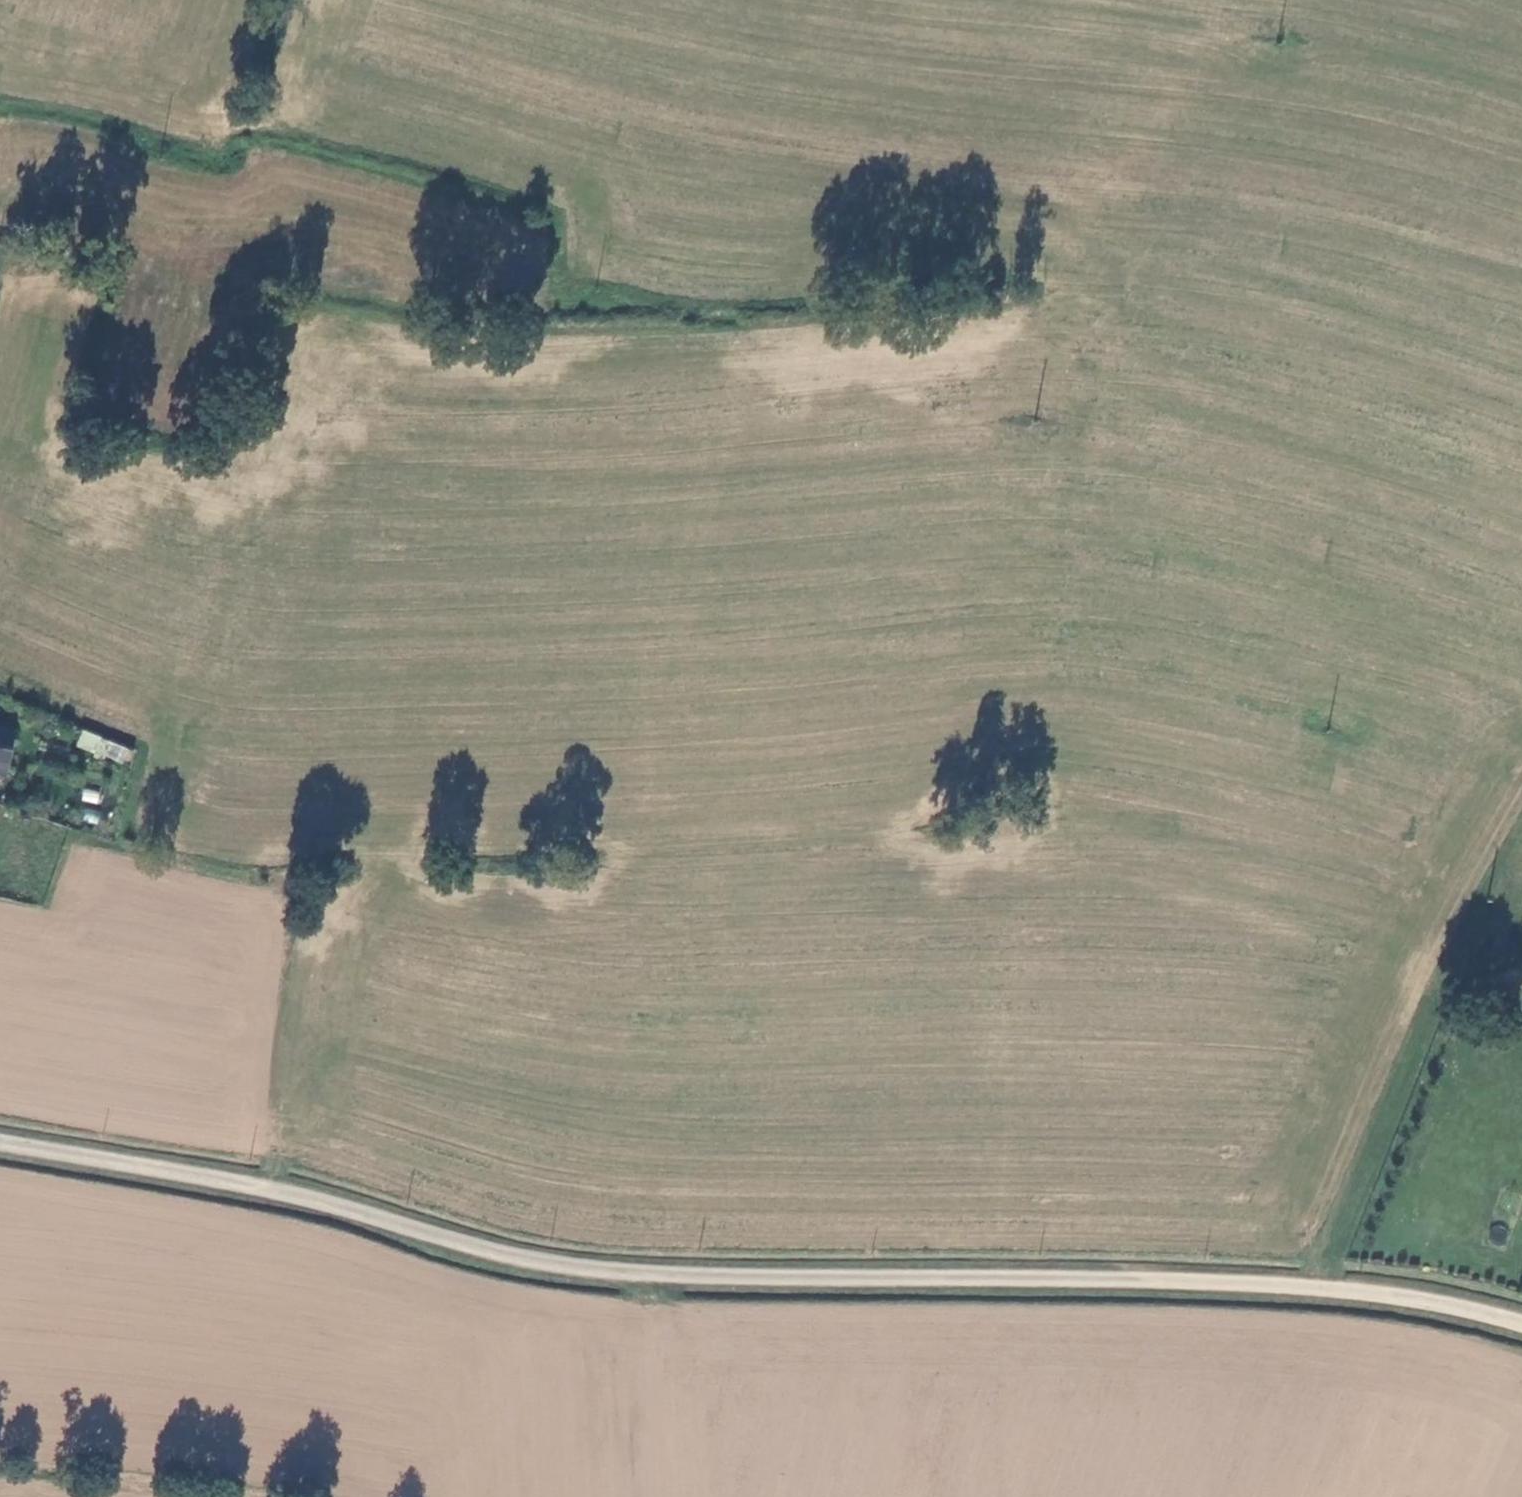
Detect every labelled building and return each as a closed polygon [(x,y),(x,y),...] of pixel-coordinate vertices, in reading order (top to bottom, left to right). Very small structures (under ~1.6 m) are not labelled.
[(7,789),(15,764),(3,763),(9,736),(0,735),(0,788),(7,789)] [(21,737),(9,736),(3,763),(15,764),(21,737)] [(128,767),(101,755),(91,767),(119,782),(128,767)] [(1492,1223),(1489,1243),(1505,1245),(1508,1226),(1492,1223)]
